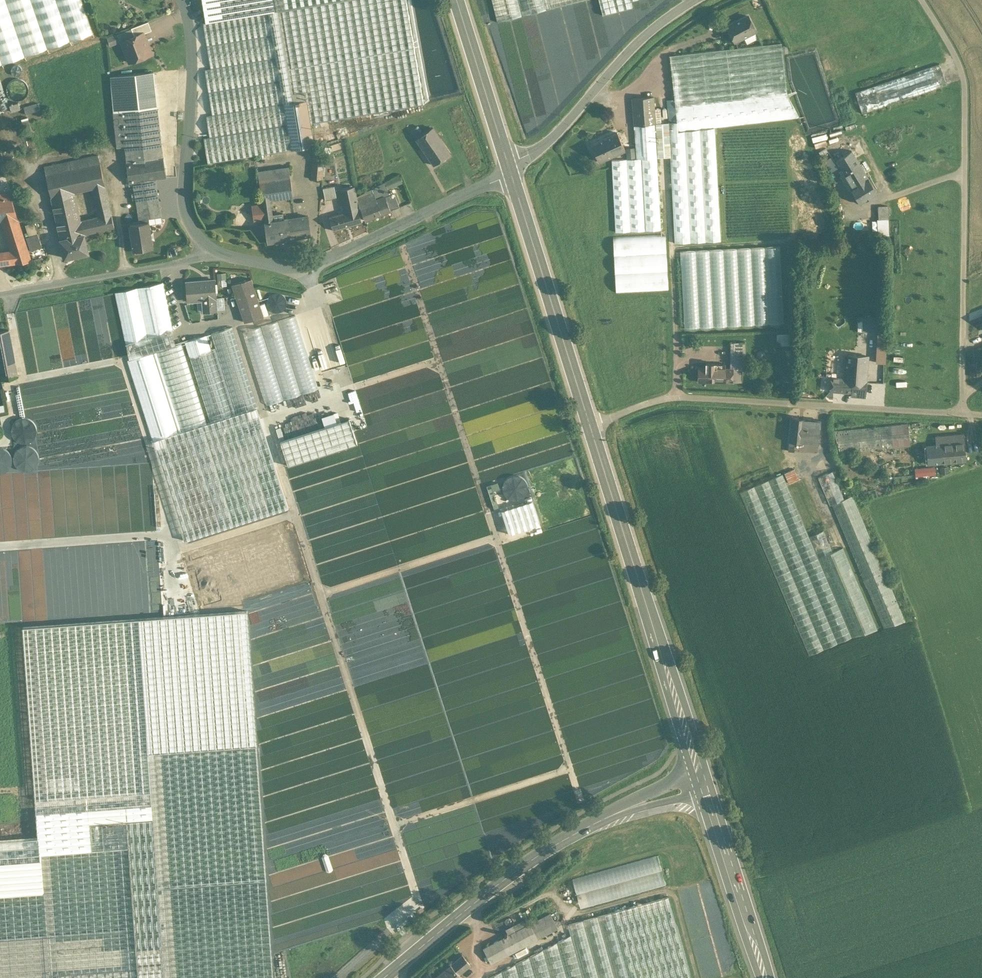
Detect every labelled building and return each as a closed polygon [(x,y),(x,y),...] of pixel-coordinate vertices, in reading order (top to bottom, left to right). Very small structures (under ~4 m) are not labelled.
[(93,33),(82,0),(0,0),(0,65),(93,33)] [(206,22),(268,12),(340,0),(202,0),(206,22)] [(278,11),(293,102),(307,100),(392,85),(377,0),(341,0),(278,11)] [(307,100),(311,123),(423,104),(406,0),(377,0),(392,85),(307,100)] [(497,22),(547,9),(545,0),(491,0),(497,22)] [(547,9),(583,0),(545,0),(547,9)] [(603,15),(632,7),(631,1),(636,0),(599,0),(603,15)] [(293,102),(278,11),(268,12),(283,103),(291,149),(315,146),(311,123),(307,100),(293,102)] [(206,22),(203,23),(211,68),(205,69),(212,115),(283,103),(268,12),(206,22)] [(748,16),(727,26),(735,41),(755,31),(748,16)] [(148,21),(131,28),(134,36),(143,32),(143,33),(151,30),(148,21)] [(134,36),(122,41),(130,62),(151,54),(143,33),(143,32),(134,36)] [(781,43),(669,56),(675,109),(787,96),(781,43)] [(939,64),(854,92),(861,114),(946,86),(939,64)] [(153,72),(110,76),(114,112),(157,107),(153,72)] [(9,107),(0,79),(0,110),(9,107)] [(787,96),(675,109),(678,132),(715,127),(799,117),(788,96),(787,96)] [(653,97),(632,98),(634,125),(655,124),(653,97)] [(673,99),(666,100),(668,123),(669,123),(676,122),(673,99)] [(18,102),(13,104),(13,103),(11,103),(11,105),(12,111),(20,109),(18,102)] [(38,103),(24,107),(26,114),(40,109),(38,103)] [(283,103),(212,115),(206,116),(210,137),(204,138),(208,163),(291,150),(291,149),(283,103)] [(157,107),(121,112),(125,145),(126,162),(163,157),(157,107)] [(121,112),(114,113),(117,146),(125,145),(121,112)] [(26,116),(21,117),(24,134),(29,133),(26,116)] [(407,126),(416,139),(422,135),(413,122),(407,126)] [(668,123),(655,124),(657,158),(671,157),(669,133),(669,123),(668,123)] [(657,158),(655,124),(634,125),(636,159),(642,159),(644,159),(657,158)] [(715,127),(678,132),(669,133),(671,157),(675,243),(721,241),(715,127)] [(422,135),(416,139),(425,153),(442,142),(432,128),(422,135)] [(336,132),(314,139),(316,146),(338,139),(336,132)] [(616,132),(592,145),(601,162),(625,150),(616,132)] [(449,153),(442,142),(425,153),(433,164),(449,153)] [(628,158),(635,158),(635,147),(627,147),(628,158)] [(852,150),(837,159),(840,164),(846,173),(860,165),(852,150)] [(324,152),(313,152),(311,179),(323,179),(324,153),(324,152)] [(834,155),(824,160),(830,170),(840,164),(837,159),(834,155)] [(163,157),(126,162),(129,183),(156,179),(166,178),(163,157)] [(657,158),(644,159),(647,230),(660,229),(657,158)] [(636,159),(611,160),(615,231),(645,230),(642,159),(636,159)] [(58,164),(45,166),(47,176),(60,173),(58,164)] [(60,173),(47,176),(52,196),(75,191),(93,187),(105,185),(101,164),(60,173)] [(860,165),(846,173),(854,187),(868,179),(860,165)] [(289,166),(258,171),(259,181),(290,177),(289,166)] [(290,177),(259,181),(262,201),(270,200),(293,197),(290,177)] [(389,182),(392,190),(401,185),(397,178),(389,182)] [(156,179),(133,183),(139,222),(148,221),(147,216),(161,214),(156,179)] [(854,187),(851,189),(860,203),(877,193),(868,179),(854,187)] [(385,182),(377,186),(379,192),(381,192),(382,197),(368,203),(368,204),(376,201),(377,203),(386,200),(390,199),(389,195),(385,182)] [(105,185),(93,187),(97,209),(110,206),(105,185)] [(334,186),(323,188),(325,199),(336,197),(334,186)] [(355,186),(341,189),(342,198),(357,195),(355,186)] [(377,186),(357,197),(357,199),(379,192),(377,186)] [(75,191),(52,196),(61,239),(84,234),(115,228),(110,206),(97,209),(99,216),(81,220),(75,191)] [(0,193),(0,221),(3,220),(19,220),(10,192),(0,193)] [(379,192),(357,199),(359,208),(360,207),(368,204),(368,203),(382,197),(381,192),(379,192)] [(399,207),(394,193),(389,195),(390,199),(386,200),(390,211),(399,207)] [(357,195),(342,198),(344,205),(346,205),(347,212),(358,208),(358,209),(359,208),(357,199),(357,197),(357,195)] [(270,200),(262,201),(263,204),(254,206),(256,221),(265,219),(265,222),(284,219),(283,213),(272,215),(270,200)] [(368,204),(360,207),(365,220),(390,211),(386,200),(377,203),(376,201),(368,204)] [(887,206),(878,207),(879,219),(886,219),(888,219),(887,206)] [(347,212),(329,217),(333,231),(362,222),(358,209),(358,208),(347,212)] [(308,216),(285,219),(288,239),(311,235),(308,216)] [(285,219),(284,219),(265,222),(268,241),(288,239),(285,219)] [(886,219),(879,219),(879,235),(887,235),(886,219)] [(19,220),(3,220),(13,251),(16,263),(32,260),(19,220)] [(139,222),(130,223),(134,250),(153,247),(149,221),(148,221),(139,222)] [(37,234),(26,237),(30,251),(42,247),(37,234)] [(84,234),(61,239),(65,258),(88,253),(84,234)] [(669,289),(666,235),(613,237),(615,291),(669,289)] [(778,244),(684,251),(689,328),(783,322),(778,244)] [(0,253),(0,265),(16,263),(13,251),(0,253)] [(206,280),(186,281),(187,301),(203,300),(204,309),(203,309),(203,311),(215,310),(214,298),(216,298),(215,279),(214,280),(214,281),(206,281),(206,280)] [(251,279),(232,285),(244,322),(263,316),(251,279)] [(162,282),(115,293),(128,360),(153,353),(156,352),(177,345),(171,330),(172,330),(162,282)] [(266,404),(336,382),(314,312),(244,335),(266,404)] [(833,323),(837,330),(848,323),(844,316),(833,323)] [(859,334),(879,335),(879,332),(882,332),(883,322),(860,320),(859,334)] [(234,328),(211,335),(235,414),(257,407),(258,407),(234,328)] [(0,332),(0,356),(12,354),(7,330),(0,332)] [(879,335),(876,362),(884,363),(886,333),(882,332),(879,332),(879,335)] [(776,346),(783,346),(783,340),(790,340),(789,334),(775,334),(776,346)] [(208,336),(185,343),(189,355),(211,348),(208,336)] [(745,342),(731,342),(730,368),(733,368),(733,382),(741,382),(741,363),(745,363),(745,342)] [(177,345),(156,352),(181,432),(207,423),(182,344),(177,345)] [(211,348),(189,355),(210,422),(232,415),(211,348)] [(178,433),(153,353),(128,360),(153,441),(178,433)] [(0,356),(0,367),(3,380),(17,376),(12,354),(0,356)] [(979,355),(969,355),(970,376),(980,375),(979,355)] [(869,357),(847,356),(845,375),(845,379),(853,379),(867,380),(869,357)] [(884,363),(876,362),(873,397),(881,398),(884,363)] [(725,364),(705,364),(705,368),(698,368),(698,382),(733,382),(733,368),(730,368),(725,368),(725,364)] [(853,379),(845,379),(845,375),(831,374),(829,390),(851,392),(853,379)] [(867,380),(853,379),(851,392),(851,396),(866,397),(867,380)] [(178,433),(153,441),(184,540),(288,507),(257,407),(235,414),(232,415),(210,422),(207,423),(181,432),(178,433)] [(806,418),(791,416),(788,439),(803,441),(806,418)] [(23,443),(9,454),(4,448),(0,448),(0,472),(12,462),(18,469),(27,470),(35,464),(35,453),(29,445),(22,445),(34,435),(34,426),(28,418),(17,418),(10,423),(10,433),(17,443),(23,443)] [(820,419),(806,418),(803,441),(808,441),(807,444),(810,444),(810,441),(818,442),(820,419)] [(908,423),(833,429),(839,452),(910,446),(908,423)] [(963,434),(936,437),(936,445),(926,446),(928,463),(965,460),(963,434)] [(793,468),(783,473),(788,483),(798,478),(793,468)] [(832,471),(818,477),(829,505),(831,504),(844,499),(832,471)] [(504,533),(537,525),(525,472),(498,478),(498,481),(492,483),(504,533)] [(808,536),(782,473),(740,491),(810,656),(852,637),(877,629),(842,547),(832,551),(817,558),(808,536)] [(883,569),(852,495),(844,499),(831,504),(862,578),(883,569)] [(823,530),(808,536),(817,558),(832,551),(823,530)] [(883,569),(862,578),(883,627),(904,620),(883,569)] [(155,755),(246,748),(256,748),(246,610),(139,619),(149,759),(155,759),(155,755)] [(152,803),(139,619),(22,626),(36,812),(152,803)] [(165,977),(263,977),(246,748),(155,755),(155,759),(149,759),(152,803),(153,818),(165,977)] [(153,818),(152,803),(36,812),(39,838),(41,853),(92,849),(90,823),(127,820),(153,818)] [(153,818),(127,820),(90,823),(92,849),(41,853),(44,892),(0,895),(0,977),(165,977),(153,818)] [(39,838),(0,841),(0,895),(44,892),(39,838)] [(658,856),(572,879),(580,909),(665,885),(658,856)] [(612,912),(630,977),(691,977),(668,896),(612,912)] [(568,924),(571,935),(583,977),(630,977),(612,912),(568,924)] [(550,913),(530,923),(538,938),(558,928),(550,913)] [(530,923),(519,929),(527,944),(538,938),(530,923)] [(519,929),(508,934),(507,933),(504,934),(505,936),(483,948),(491,963),(527,944),(519,929)] [(488,977),(583,977),(571,935),(488,977)] [(462,954),(451,964),(459,974),(470,964),(462,954)] [(433,977),(460,977),(461,977),(462,977),(463,977),(459,974),(451,964),(433,977)]
